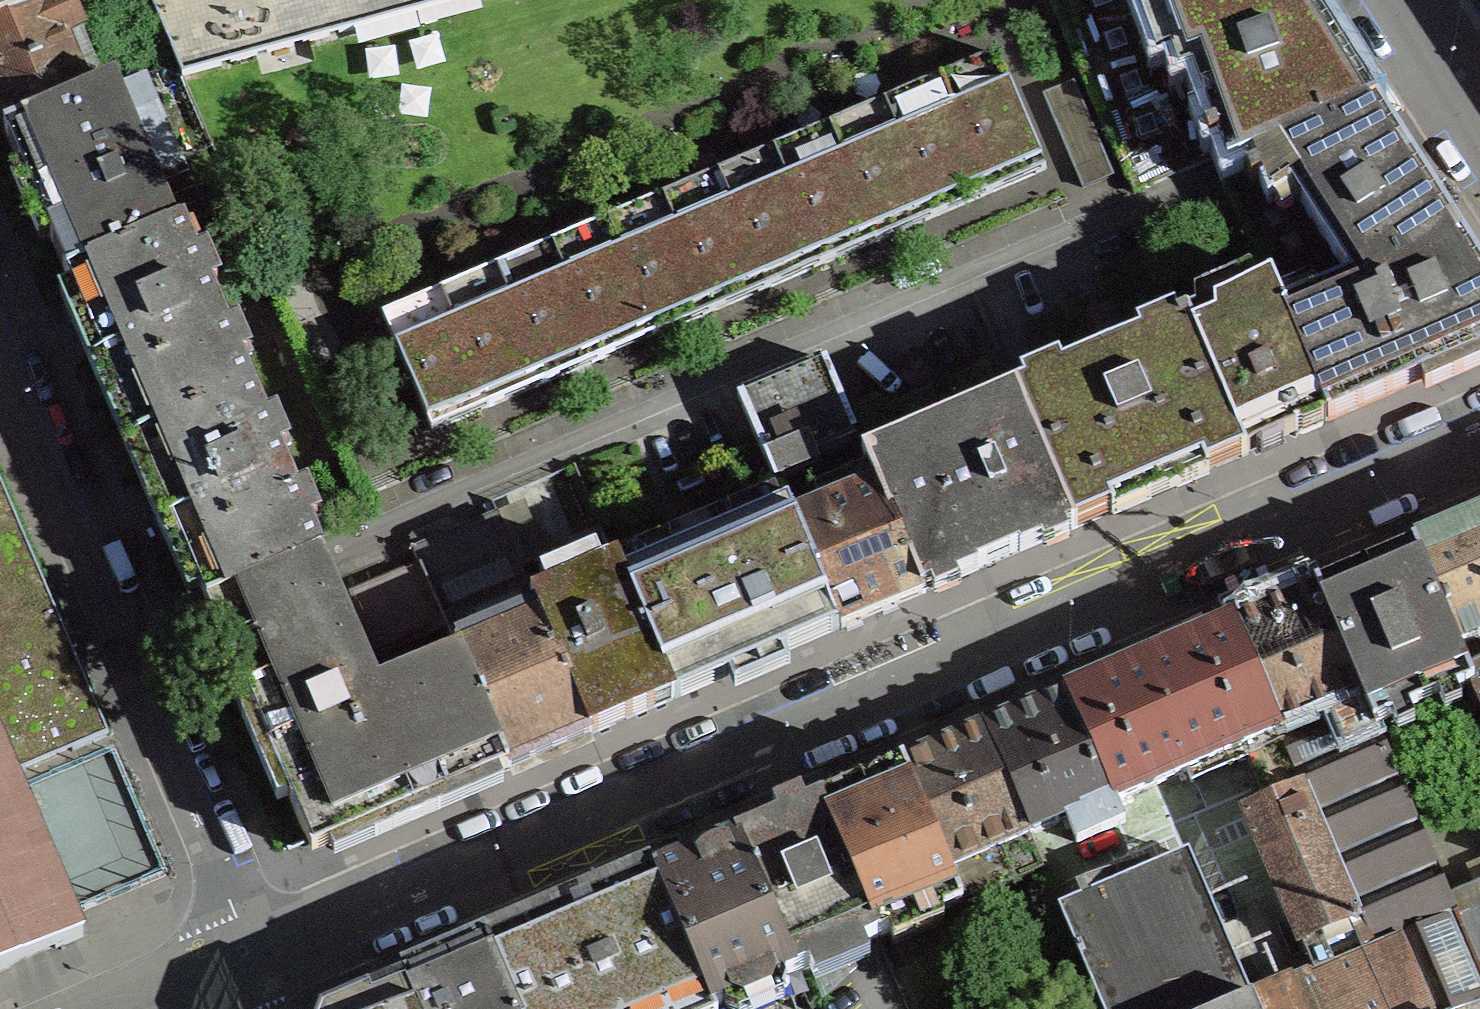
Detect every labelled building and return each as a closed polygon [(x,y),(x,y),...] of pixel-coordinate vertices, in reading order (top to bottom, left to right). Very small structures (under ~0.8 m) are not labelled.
[(0,25),(0,123),(5,134),(88,99),(63,41),(84,32),(70,0),(59,0),(0,25)] [(59,0),(0,0),(0,25),(59,0)] [(182,76),(460,0),(149,0),(182,76)] [(1249,160),(1376,106),(1308,0),(1055,0),(1137,192),(1222,156),(1227,170),(1249,160)] [(938,78),(988,194),(1043,170),(994,55),(938,78)] [(938,78),(883,102),(932,218),(988,194),(938,78)] [(88,99),(5,134),(66,278),(176,231),(115,88),(88,99)] [(932,218),(883,102),(827,126),(877,241),(932,218)] [(1376,106),(1249,160),(1255,174),(1227,186),(1268,282),(1281,313),(1363,279),(1375,297),(1463,241),(1385,119),(1376,106)] [(877,241),(827,126),(772,149),(821,265),(877,241)] [(821,265),(772,149),(717,173),(766,289),(821,265)] [(766,289),(717,173),(661,197),(710,312),(766,289)] [(710,312),(661,197),(606,220),(655,336),(710,312)] [(655,336),(606,220),(550,244),(599,360),(655,336)] [(176,231),(66,278),(136,443),(251,394),(181,229),(176,231)] [(1327,420),(1479,355),(1479,268),(1463,241),(1375,297),(1363,279),(1281,313),(1327,420)] [(549,245),(495,268),(544,383),(599,360),(550,244),(549,245)] [(495,268),(439,291),(488,407),(544,383),(495,268)] [(1281,313),(1268,282),(1186,318),(1245,456),(1255,451),(1255,453),(1261,458),(1283,448),(1283,441),(1283,440),(1327,420),(1281,313)] [(488,407),(439,291),(384,315),(433,431),(488,407)] [(1245,456),(1186,318),(1015,391),(1074,529),(1110,513),(1112,516),(1209,474),(1207,472),(1245,456)] [(823,361),(740,396),(776,482),(818,464),(813,453),(854,436),(823,361)] [(1074,529),(1015,391),(863,456),(877,488),(922,594),(931,590),(932,592),(978,572),(977,570),(1019,552),(1020,554),(1066,534),(1065,532),(1074,529)] [(206,606),(320,557),(251,394),(136,443),(206,606)] [(83,936),(15,776),(108,736),(0,484),(0,972),(83,936)] [(922,594),(877,488),(794,523),(839,629),(922,594)] [(794,523),(786,505),(621,575),(674,699),(728,676),(734,690),(790,666),(784,652),(839,629),(794,523)] [(508,770),(591,735),(532,597),(497,514),(414,549),(421,565),(444,620),(459,654),(508,770)] [(1456,647),(1479,637),(1479,518),(1413,547),(1456,647)] [(1472,685),(1466,671),(1456,647),(1413,547),(1410,548),(1349,574),(1350,575),(1333,582),(1333,581),(1316,588),(1361,694),(1375,727),(1472,685)] [(329,571),(327,572),(320,557),(206,606),(312,854),(508,770),(459,654),(378,688),(329,571)] [(591,735),(674,699),(621,575),(615,561),(532,597),(591,735)] [(373,651),(444,620),(421,565),(349,595),(373,651)] [(1279,732),(1361,694),(1316,588),(1233,624),(1279,732)] [(1233,624),(1142,663),(1173,736),(1188,771),(1241,748),(1279,732),(1233,624)] [(1173,736),(1142,663),(1066,695),(1113,803),(1116,802),(1188,771),(1173,736)] [(1479,704),(1479,666),(1466,671),(1472,685),(1479,704)] [(1479,1003),(1479,883),(1448,897),(1375,727),(1361,694),(1279,732),(1241,748),(1267,808),(1246,818),(1312,973),(1251,999),(1189,853),(1060,907),(1103,1008),(1465,1008),(1479,1003)] [(1113,803),(1066,695),(984,730),(1029,836),(1066,820),(1076,844),(1125,823),(1116,802),(1113,803)] [(1029,836),(984,730),(901,765),(960,903),(1043,869),(1029,836)] [(821,799),(818,800),(819,801),(878,939),(960,903),(901,765),(898,766),(897,765),(894,766),(895,768),(880,774),(879,773),(876,774),(877,776),(862,782),(860,781),(858,782),(858,784),(843,790),(842,788),(839,790),(840,792),(825,798),(824,796),(821,798),(821,799)] [(736,836),(795,974),(878,939),(819,801),(804,807),(800,795),(772,807),(777,819),(740,836),(739,835),(736,836)] [(656,870),(653,871),(712,1008),(795,974),(736,836),(682,859),(677,849),(661,856),(658,860),(657,864),(659,869),(656,870)] [(653,871),(487,942),(516,1008),(712,1008),(653,871)] [(487,942),(404,978),(417,1008),(516,1008),(487,942)] [(404,978),(384,986),(385,987),(342,1005),(342,1004),(331,1008),(417,1008),(404,978)]
